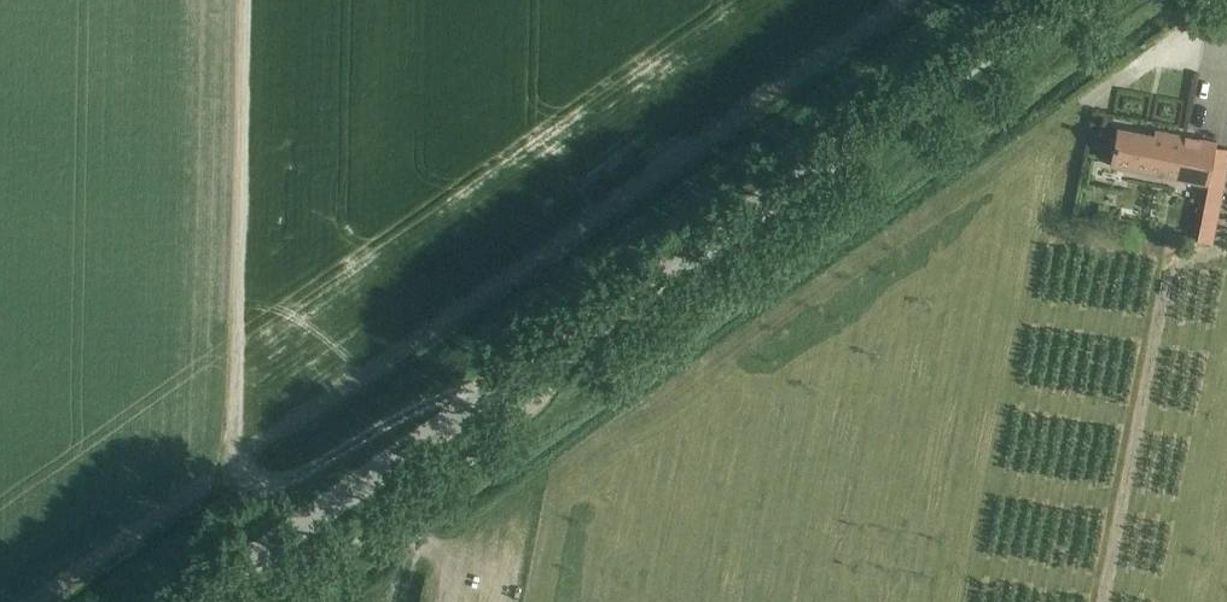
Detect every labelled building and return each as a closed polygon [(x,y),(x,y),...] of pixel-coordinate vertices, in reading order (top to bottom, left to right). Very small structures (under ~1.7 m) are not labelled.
[(1020,78),(1024,84),(1035,78),(1031,71),(1020,78)] [(1171,133),(1154,129),(1153,135),(1117,127),(1110,165),(1208,184),(1197,240),(1212,243),(1226,163),(1226,148),(1216,146),(1216,141),(1171,133)]
